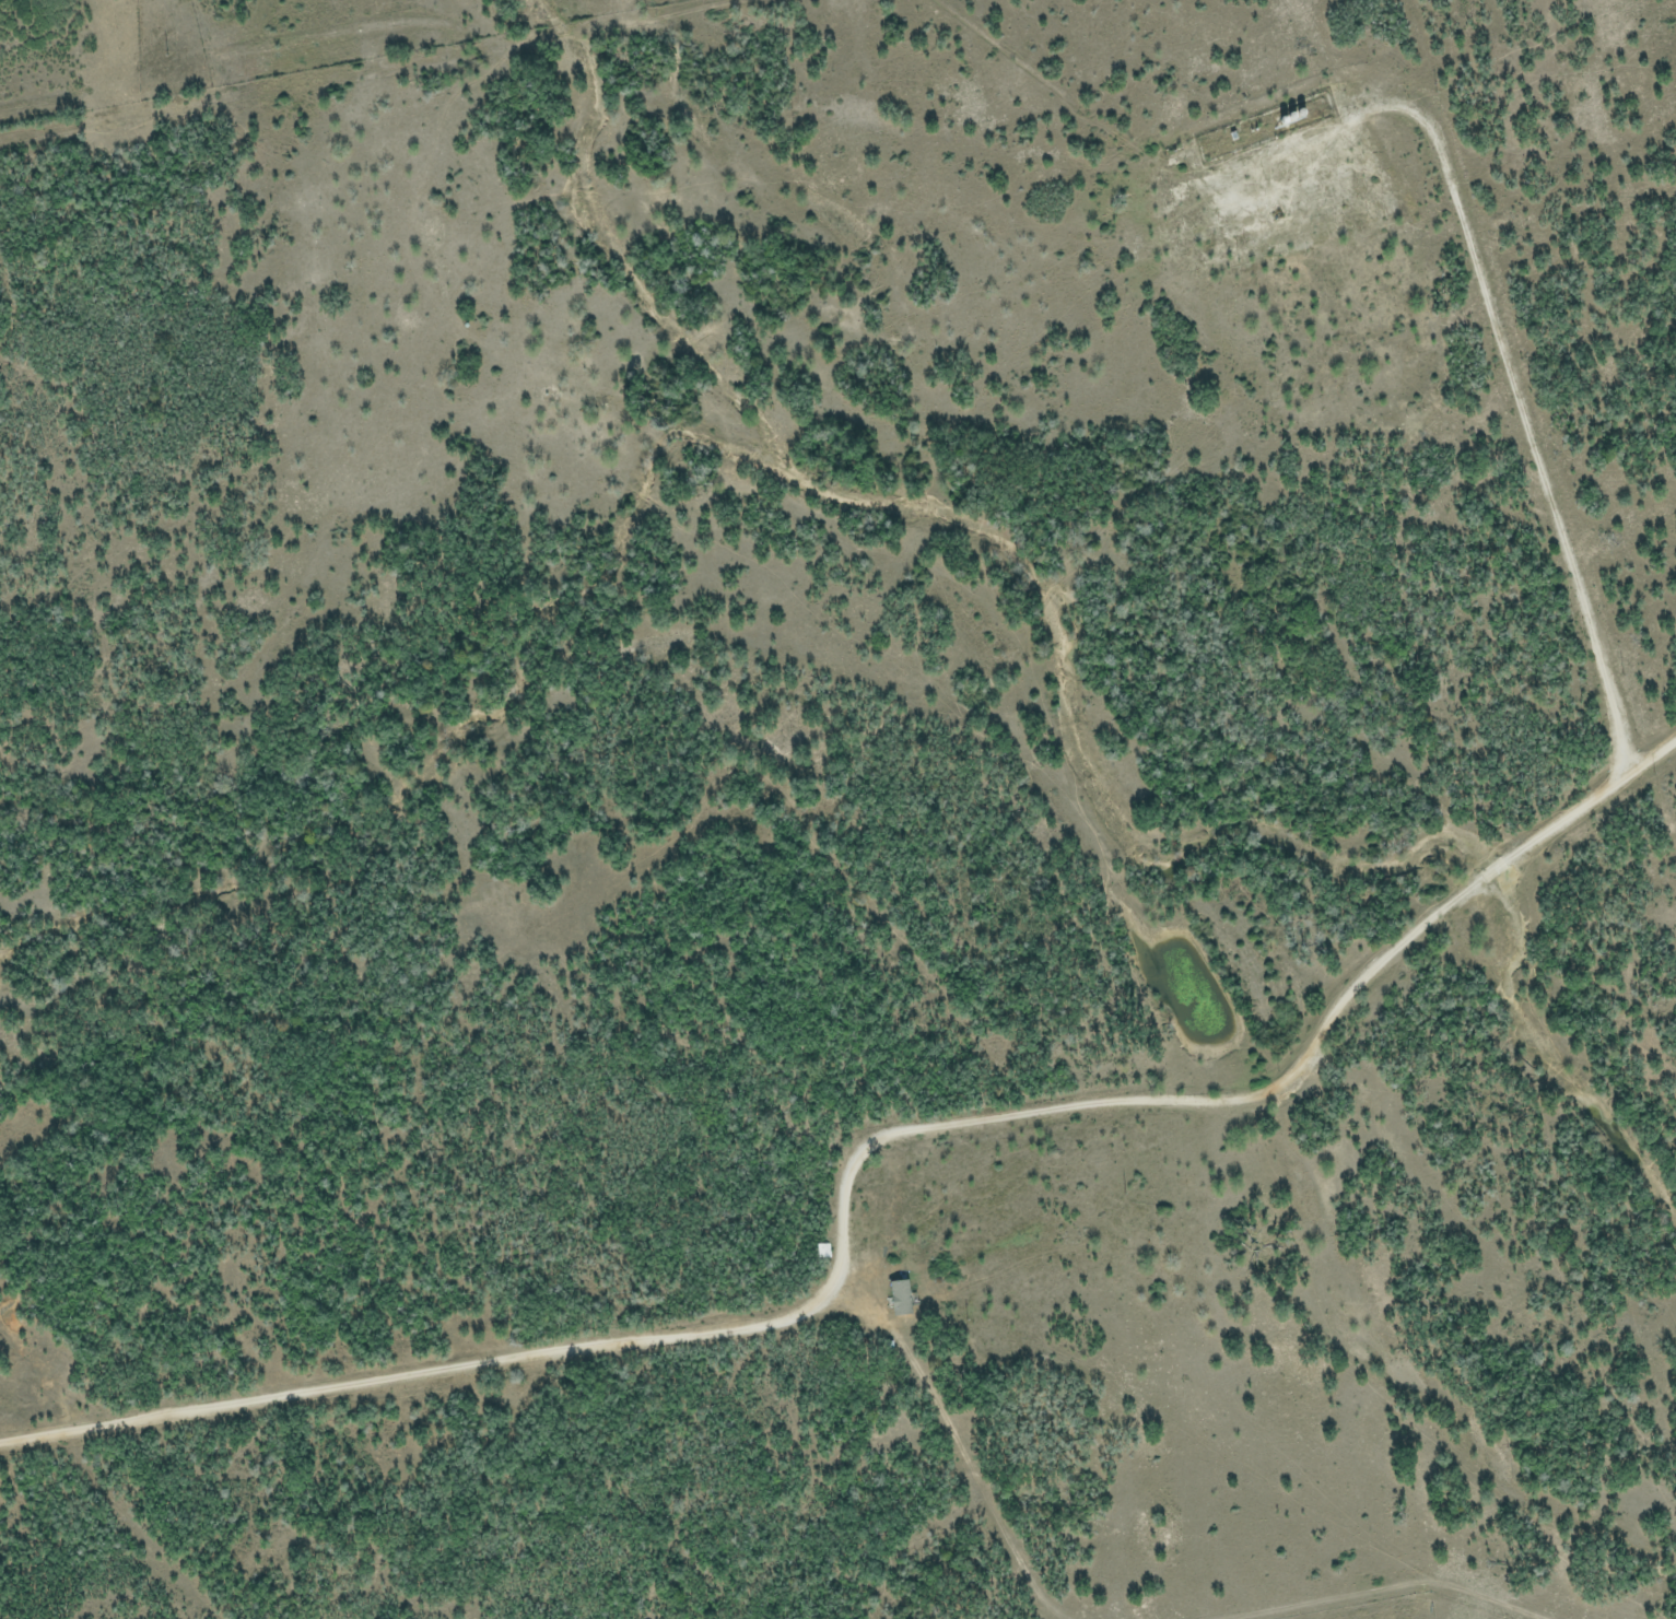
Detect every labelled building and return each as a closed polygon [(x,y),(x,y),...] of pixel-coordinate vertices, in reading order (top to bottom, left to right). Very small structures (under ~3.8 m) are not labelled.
[(890,1281),(894,1315),(912,1313),(909,1279),(890,1281)]
